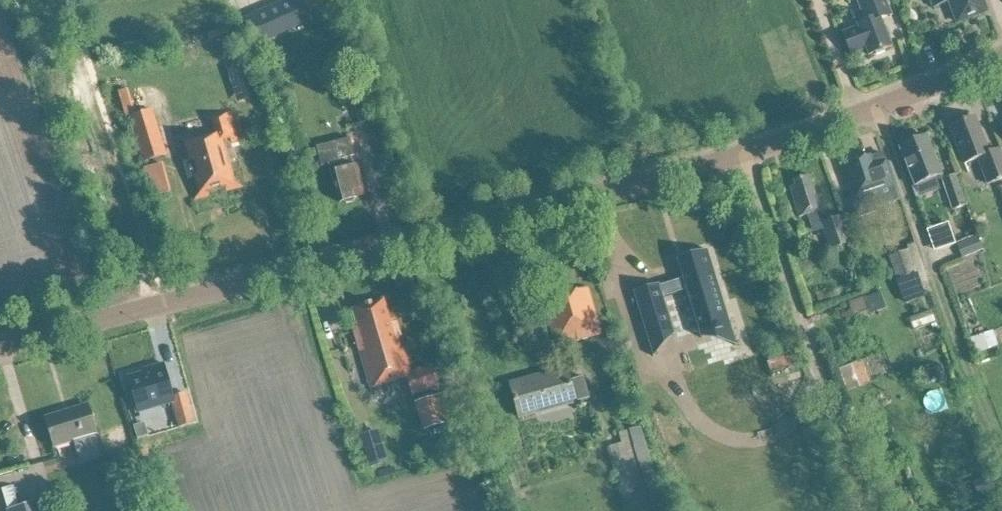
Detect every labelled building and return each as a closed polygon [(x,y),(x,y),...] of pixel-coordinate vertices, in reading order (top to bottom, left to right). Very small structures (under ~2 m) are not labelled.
[(311,22),(301,0),(298,0),(247,23),(258,46),(311,22)] [(891,17),(885,0),(857,0),(865,22),(857,25),(858,27),(842,33),(850,57),(867,51),(869,56),(875,54),(876,57),(885,53),(884,50),(891,47),(881,21),(891,17)] [(985,12),(981,0),(931,0),(934,8),(950,2),(958,22),(985,12)] [(143,162),(166,155),(152,111),(130,118),(143,162)] [(238,141),(230,113),(205,120),(206,121),(212,119),(217,135),(194,142),(193,138),(178,142),(178,143),(185,141),(191,160),(183,163),(188,180),(196,178),(201,197),(194,199),(195,200),(210,196),(209,191),(225,187),(226,191),(241,187),(241,186),(240,186),(232,188),(219,142),(232,138),(234,142),(238,141)] [(74,135),(84,132),(79,118),(70,122),(74,135)] [(1001,179),(1001,157),(999,150),(989,155),(974,118),(950,128),(964,165),(977,160),(987,185),(1001,179)] [(914,186),(941,176),(926,137),(899,148),(914,186)] [(354,157),(350,139),(316,148),(321,168),(328,166),(330,174),(333,185),(336,187),(340,203),(343,203),(346,205),(353,203),(355,200),(357,199),(357,198),(365,196),(357,167),(353,168),(351,158),(354,157)] [(870,159),(869,158),(845,165),(855,198),(851,199),(857,220),(877,213),(876,209),(898,201),(883,155),(870,159)] [(143,168),(151,197),(170,192),(162,162),(143,168)] [(843,218),(821,224),(818,212),(826,210),(821,195),(815,197),(809,176),(793,181),(795,186),(790,188),(799,218),(806,216),(812,234),(823,231),(830,251),(851,245),(843,218)] [(966,206),(956,176),(941,180),(952,211),(966,206)] [(976,233),(969,216),(957,220),(964,238),(976,233)] [(962,259),(983,251),(978,238),(957,246),(962,259)] [(635,293),(633,293),(653,358),(655,356),(650,340),(672,333),(673,337),(674,335),(663,299),(686,292),(700,339),(703,339),(702,336),(715,332),(716,334),(721,332),(721,330),(729,328),(735,347),(737,347),(707,251),(705,252),(706,253),(683,261),(679,262),(678,260),(676,261),(678,264),(681,276),(682,280),(660,287),(659,285),(657,286),(658,288),(635,295),(635,293)] [(916,273),(908,251),(888,258),(896,280),(916,273)] [(556,348),(601,335),(588,289),(544,302),(556,348)] [(867,310),(863,299),(850,304),(855,315),(867,310)] [(412,395),(439,387),(432,367),(410,374),(395,320),(390,322),(384,300),(352,310),(359,331),(354,332),(371,389),(406,378),(412,395)] [(992,332),(975,338),(980,351),(997,345),(992,332)] [(837,372),(844,391),(867,382),(859,363),(837,372)] [(151,372),(128,378),(134,397),(131,398),(136,416),(151,411),(173,405),(180,428),(195,424),(186,395),(173,398),(164,364),(150,368),(151,372)] [(574,403),(589,399),(583,378),(570,382),(566,370),(510,385),(519,418),(537,413),(535,409),(573,398),(574,403)] [(447,423),(438,397),(418,404),(427,430),(447,423)] [(88,407),(46,420),(54,447),(74,441),(81,464),(102,458),(95,435),(97,434),(88,407)] [(641,427),(619,433),(621,444),(617,445),(635,510),(636,510),(662,504),(641,427)] [(973,482),(978,496),(995,490),(990,476),(973,482)] [(39,502),(11,510),(42,510),(39,502)]
